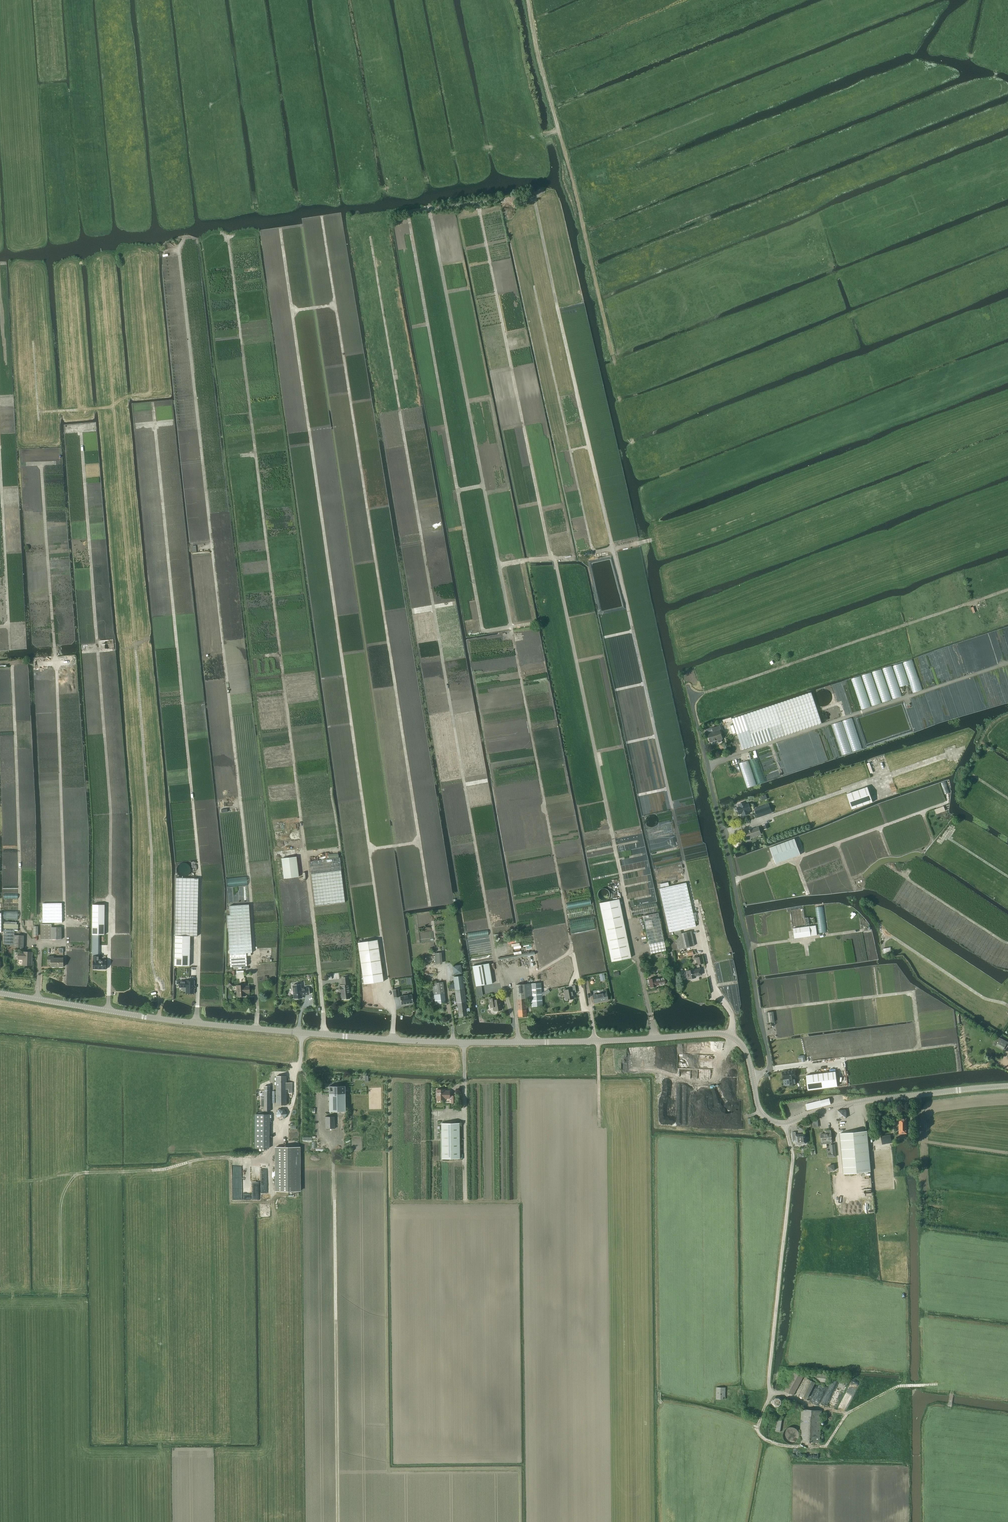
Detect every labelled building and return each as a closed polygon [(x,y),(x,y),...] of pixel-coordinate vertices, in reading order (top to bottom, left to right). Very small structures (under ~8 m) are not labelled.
[(831,699),(831,697),(831,696),(830,694),(829,692),(827,691),(826,690),(824,689),(822,690),(820,690),(819,691),(817,692),(816,693),(816,694),(815,696),(815,697),(815,700),(816,702),(817,703),(819,705),(821,705),(822,705),(824,705),(826,705),(828,704),(829,702),(830,701),(831,699)] [(745,714),(732,719),(737,733),(742,750),(755,745),(785,735),(822,723),(818,712),(817,709),(811,692),(745,714)] [(851,718),(842,721),(853,752),(862,748),(851,718)] [(841,722),(832,725),(842,755),(851,752),(841,722)] [(712,727),(713,732),(708,733),(709,737),(709,738),(709,740),(710,741),(711,742),(717,740),(718,741),(718,742),(719,742),(720,742),(721,741),(721,740),(721,739),(723,738),(720,730),(722,730),(720,725),(712,727)] [(827,726),(818,730),(829,760),(838,757),(827,726)] [(817,730),(808,733),(819,763),(828,760),(817,730)] [(807,733),(798,736),(808,767),(818,764),(807,733)] [(797,737),(788,740),(798,770),(808,767),(797,737)] [(787,740),(778,743),(788,773),(797,770),(787,740)] [(777,743),(768,746),(778,777),(787,774),(777,743)] [(867,787),(847,794),(852,809),(873,802),(867,787)] [(745,802),(738,804),(739,807),(737,807),(739,814),(741,813),(742,816),(749,813),(748,811),(751,810),(748,803),(746,804),(745,802)] [(757,817),(772,812),(769,804),(754,809),(757,817)] [(748,838),(761,834),(759,827),(745,831),(748,838)] [(770,848),(776,864),(800,854),(794,838),(770,848)] [(281,858),(284,878),(299,876),(296,857),(281,858)] [(310,861),(315,906),(345,902),(339,858),(310,861)] [(175,936),(174,966),(189,966),(190,936),(197,936),(199,879),(199,878),(176,878),(176,890),(176,908),(175,936)] [(696,926),(686,882),(659,888),(669,932),(674,931),(680,930),(696,926)] [(619,899),(599,903),(611,962),(631,958),(619,899)] [(43,923),(62,923),(62,903),(43,903),(43,923)] [(230,915),(227,915),(229,942),(230,954),(246,953),(250,953),(252,953),(249,904),(230,906),(230,915)] [(104,905),(92,905),(92,935),(92,945),(99,945),(99,941),(97,941),(97,935),(99,935),(104,935),(104,905)] [(790,910),(793,928),(806,926),(803,908),(790,910)] [(643,916),(651,954),(666,951),(658,913),(643,916)] [(51,928),(51,924),(41,924),(41,940),(61,939),(61,928),(51,928)] [(811,936),(809,926),(793,928),(794,938),(811,936)] [(3,945),(13,945),(13,948),(23,948),(24,936),(14,936),(14,929),(4,929),(3,945)] [(674,931),(678,949),(694,945),(691,931),(681,933),(680,930),(674,931)] [(357,942),(363,984),(384,981),(377,940),(357,942)] [(15,953),(15,958),(23,959),(23,966),(31,966),(31,953),(23,953),(18,953),(15,953)] [(246,953),(230,954),(230,967),(247,966),(246,956),(246,953)] [(50,963),(50,968),(63,968),(63,959),(53,959),(53,957),(47,957),(47,963),(50,963)] [(93,957),(93,971),(106,971),(106,962),(99,961),(98,957),(93,957)] [(476,986),(492,983),(489,963),(479,965),(473,966),(476,986)] [(683,974),(682,975),(683,976),(683,977),(685,977),(686,977),(686,976),(687,976),(688,979),(695,977),(695,976),(701,974),(700,969),(694,970),(693,969),(686,971),(687,973),(686,973),(685,973),(683,973),(683,974)] [(467,1008),(466,1001),(463,975),(453,977),(457,1003),(458,1003),(460,1016),(467,1015),(467,1011),(471,1011),(471,1007),(467,1008)] [(342,978),(343,985),(340,985),(341,986),(339,986),(340,992),(341,992),(342,999),(350,998),(348,977),(342,978)] [(649,979),(651,987),(656,986),(656,985),(666,983),(664,977),(655,979),(655,978),(649,979)] [(186,980),(179,980),(179,987),(186,987),(186,993),(194,993),(194,980),(186,980)] [(435,994),(430,995),(431,1004),(446,1002),(444,982),(433,984),(435,994)] [(530,983),(516,984),(517,999),(525,998),(531,998),(530,983)] [(541,983),(530,983),(531,998),(532,1006),(542,1006),(542,996),(544,995),(546,994),(544,991),(544,992),(541,993),(541,983)] [(301,989),(301,984),(292,985),(294,999),(295,999),(296,999),(298,999),(298,998),(302,998),(302,995),(309,994),(309,988),(301,989)] [(236,986),(237,996),(238,996),(238,997),(240,997),(241,996),(245,996),(245,993),(249,993),(248,986),(244,987),(244,985),(236,986)] [(572,987),(564,989),(566,999),(568,999),(568,1000),(569,999),(574,998),(573,992),(576,991),(575,985),(572,985),(572,987)] [(593,995),(594,1002),(608,1000),(607,992),(593,995)] [(412,994),(400,996),(401,1004),(413,1002),(412,994)] [(502,1009),(500,1002),(501,1003),(500,999),(495,1000),(495,998),(489,999),(490,1007),(493,1006),(494,1011),(502,1009)] [(525,998),(517,999),(518,1017),(526,1016),(525,998)] [(766,1012),(768,1022),(775,1021),(773,1011),(766,1012)] [(1007,1043),(1007,1042),(1000,1038),(996,1045),(1003,1049),(1007,1043)] [(797,1084),(804,1083),(803,1076),(804,1076),(803,1068),(790,1070),(791,1078),(797,1077),(797,1084)] [(836,1071),(806,1075),(808,1090),(837,1086),(836,1071)] [(276,1076),(276,1105),(287,1105),(286,1088),(289,1089),(289,1092),(293,1092),(292,1082),(286,1082),(286,1076),(276,1076)] [(262,1096),(261,1096),(261,1098),(261,1101),(264,1101),(264,1111),(270,1111),(270,1086),(264,1086),(264,1091),(262,1091),(262,1096)] [(345,1086),(329,1086),(329,1111),(346,1111),(345,1086)] [(436,1088),(436,1098),(444,1098),(444,1097),(449,1097),(449,1089),(444,1089),(444,1088),(436,1088)] [(806,1104),(807,1110),(831,1104),(829,1098),(806,1104)] [(284,1109),(278,1109),(276,1114),(278,1118),(284,1118),(287,1114),(284,1109)] [(839,1118),(847,1118),(846,1109),(838,1110),(839,1118)] [(255,1128),(269,1128),(269,1114),(255,1114),(255,1128)] [(325,1116),(325,1128),(335,1128),(335,1116),(325,1116)] [(906,1118),(899,1118),(899,1133),(906,1133),(912,1133),(912,1130),(910,1130),(910,1129),(906,1129),(906,1118)] [(441,1122),(442,1157),(460,1157),(459,1121),(441,1122)] [(826,1133),(821,1134),(821,1141),(822,1144),(832,1143),(832,1140),(831,1133),(831,1130),(825,1130),(826,1133)] [(857,1131),(840,1133),(842,1152),(844,1173),(851,1173),(854,1209),(874,1207),(871,1171),(869,1149),(867,1130),(857,1131)] [(261,1131),(261,1146),(270,1146),(270,1131),(261,1131)] [(796,1134),(795,1131),(792,1132),(793,1140),(796,1140),(796,1144),(806,1143),(805,1133),(796,1134)] [(298,1147),(274,1147),(274,1191),(298,1191),(298,1147)] [(785,1390),(794,1394),(803,1377),(794,1372),(785,1390)] [(815,1380),(828,1382),(829,1374),(816,1372),(815,1380)] [(800,1394),(807,1398),(815,1382),(808,1378),(800,1394)] [(716,1399),(725,1399),(725,1387),(716,1387),(716,1399)] [(775,1407),(778,1407),(778,1406),(779,1406),(782,1403),(782,1399),(779,1396),(775,1396),(774,1397),(772,1399),(772,1400),(771,1400),(771,1403),(772,1403),(775,1406),(775,1407)] [(800,1440),(820,1442),(822,1410),(802,1408),(800,1440)] [(799,1437),(799,1436),(799,1434),(798,1433),(797,1432),(796,1430),(795,1430),(794,1429),(792,1428),(791,1428),(790,1428),(788,1429),(787,1430),(786,1431),(785,1432),(784,1433),(784,1435),(784,1436),(784,1438),(784,1439),(785,1440),(786,1441),(787,1442),(789,1443),(790,1443),(792,1443),(794,1443),(795,1442),(797,1441),(798,1440),(798,1439),(799,1437)]
